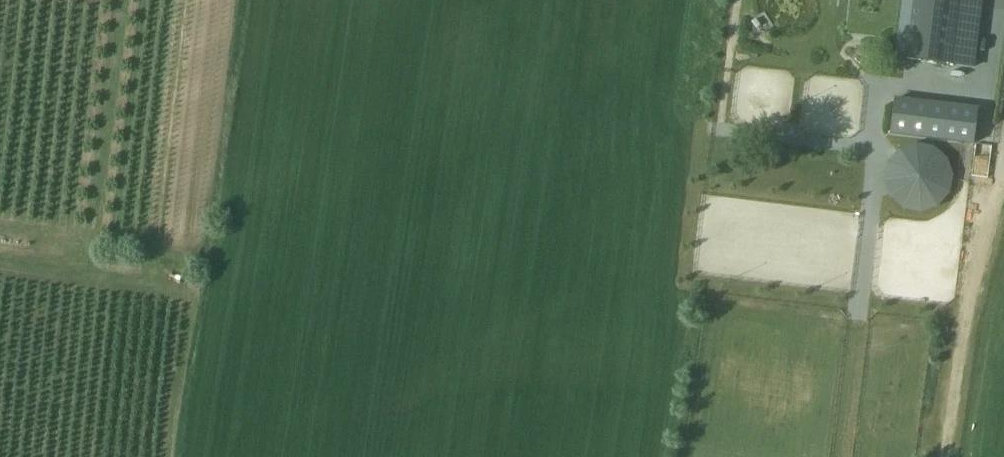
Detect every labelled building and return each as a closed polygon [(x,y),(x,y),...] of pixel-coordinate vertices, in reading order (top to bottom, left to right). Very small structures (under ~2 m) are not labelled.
[(952,48),(968,50),(972,15),(956,13),(958,0),(912,0),(905,59),(950,64),(952,48)] [(894,98),(890,135),(974,144),(978,109),(894,98)]
